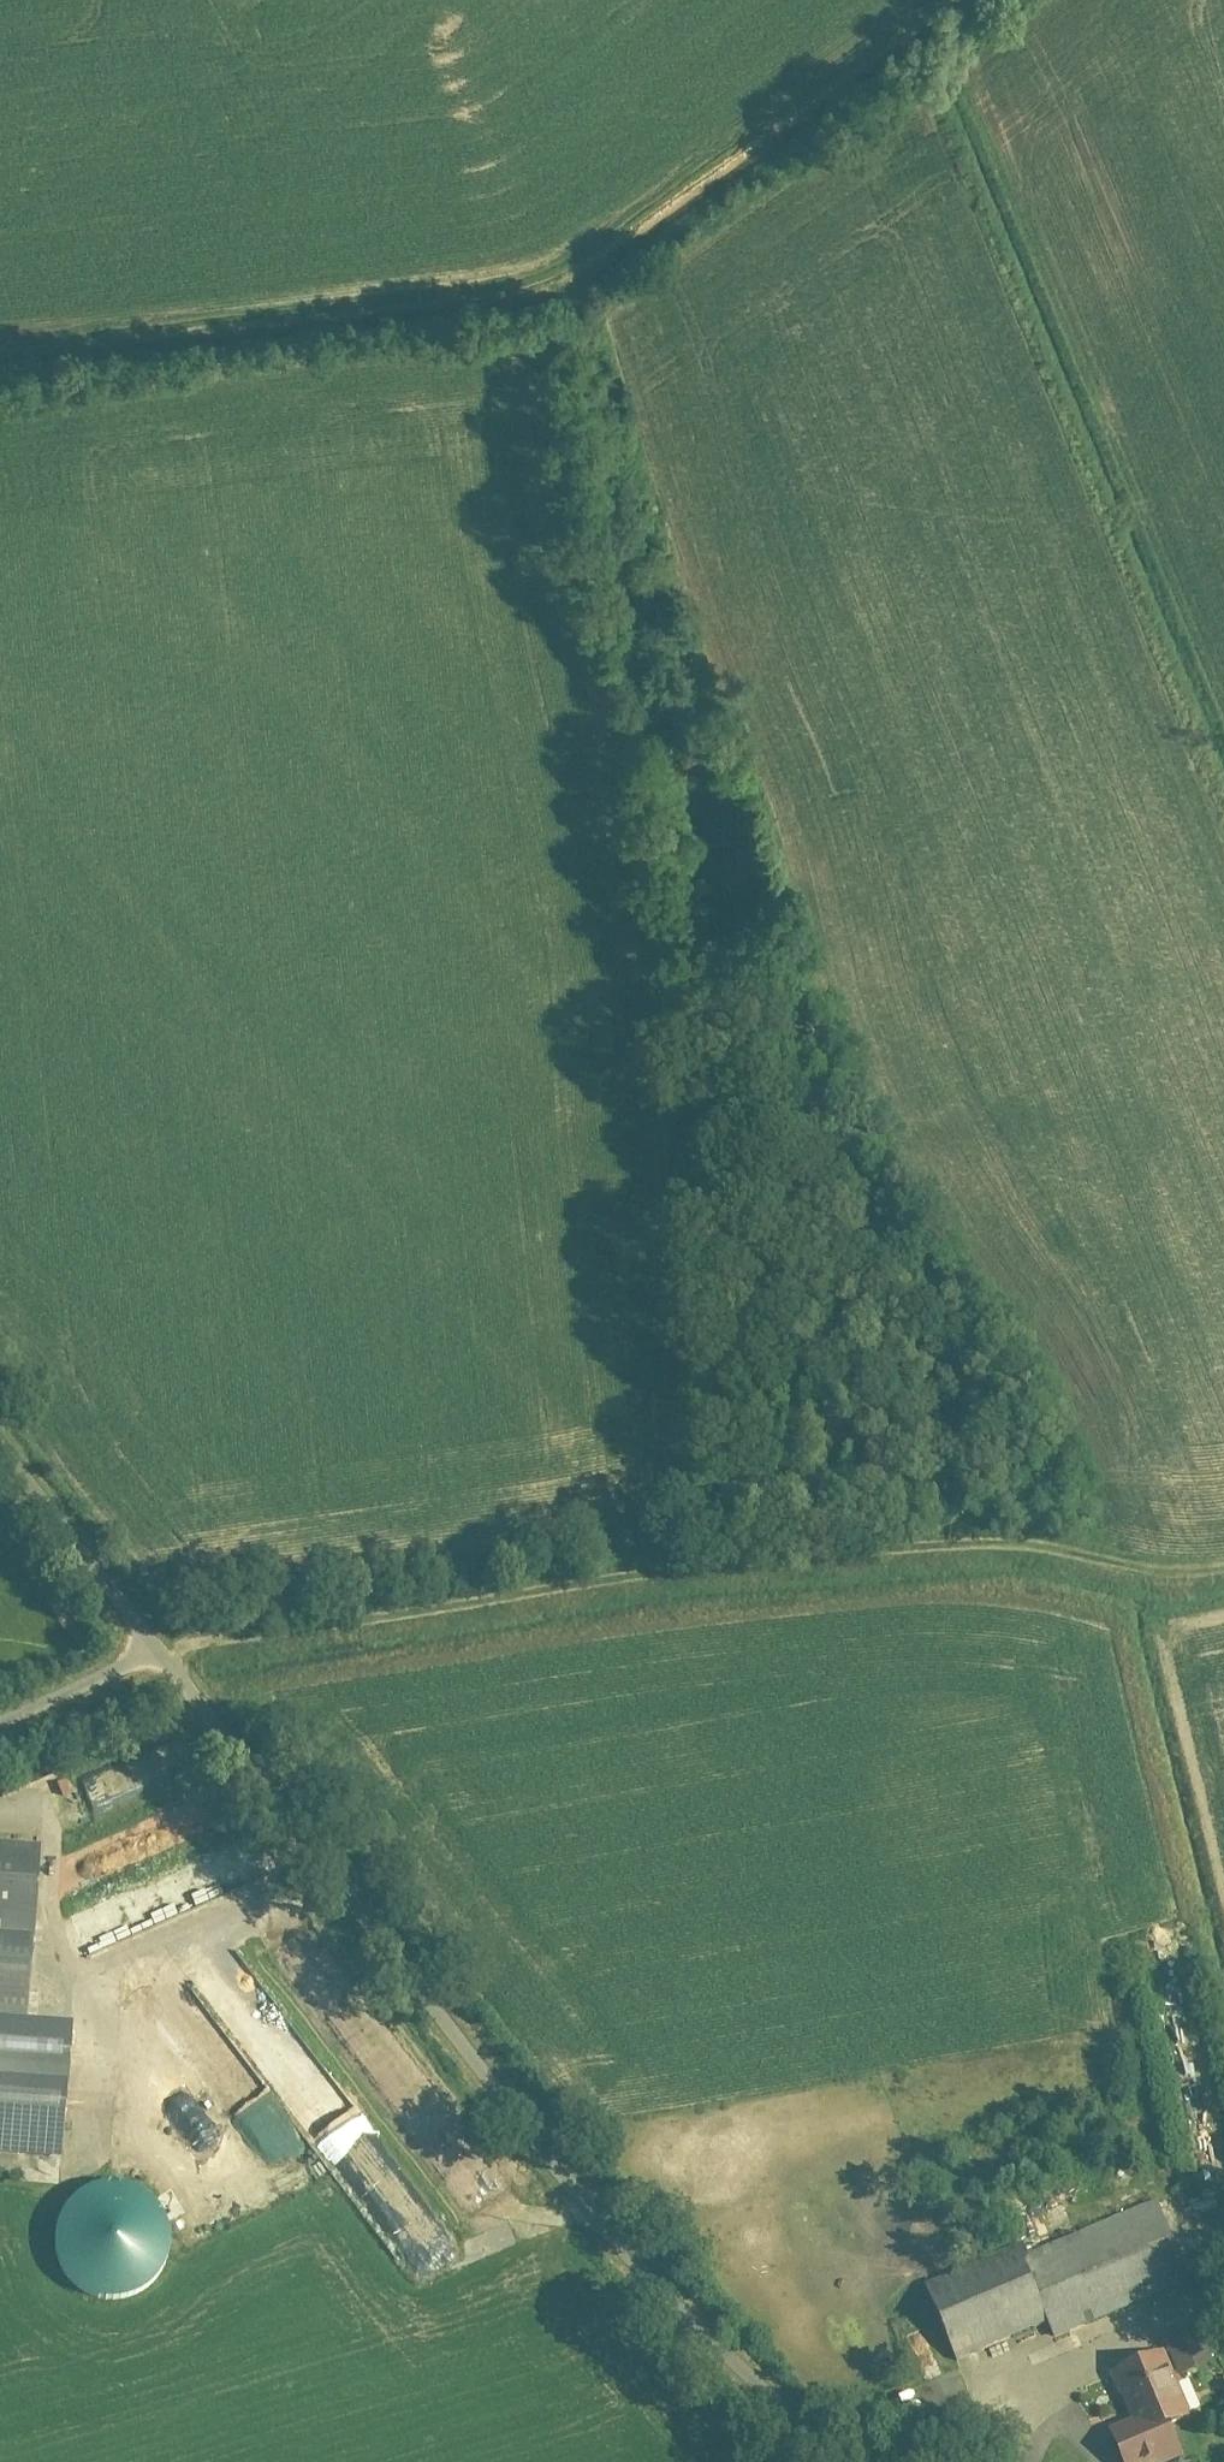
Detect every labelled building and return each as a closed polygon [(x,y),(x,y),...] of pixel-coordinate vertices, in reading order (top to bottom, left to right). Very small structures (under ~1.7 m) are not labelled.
[(37,2024),(47,1858),(0,1856),(0,2022),(37,2024)] [(0,2077),(0,2156),(72,2160),(77,2082),(0,2077)] [(1059,2352),(1198,2296),(1165,2215),(1085,2247),(1071,2211),(1090,2203),(1075,2166),(1038,2181),(1044,2195),(1002,2211),(1023,2261),(934,2297),(964,2372),(1052,2336),(1059,2352)] [(70,2283),(87,2295),(108,2299),(128,2297),(147,2287),(160,2271),(167,2251),(166,2230),(157,2211),(143,2196),(124,2188),(103,2187),(83,2194),(67,2207),(57,2225),(54,2245),(59,2266),(70,2283)] [(1115,2383),(1136,2433),(1108,2445),(1115,2461),(1187,2461),(1177,2437),(1208,2423),(1193,2388),(1216,2378),(1202,2345),(1115,2383)]
